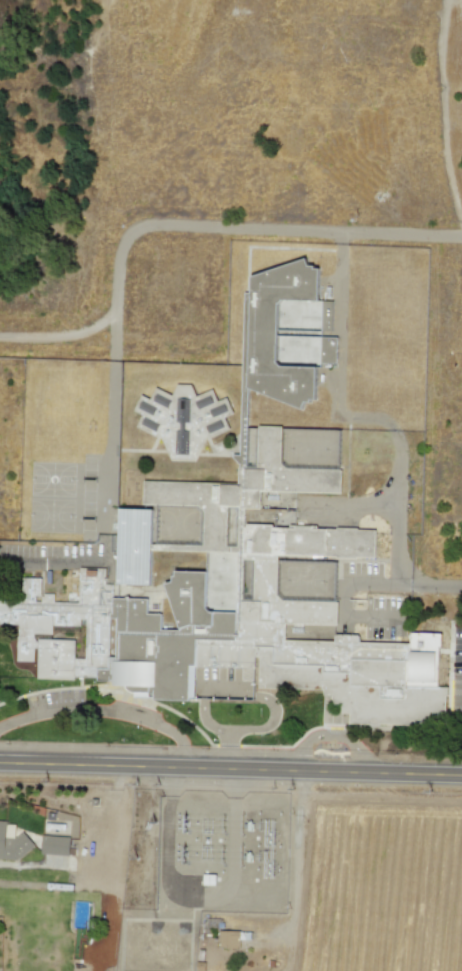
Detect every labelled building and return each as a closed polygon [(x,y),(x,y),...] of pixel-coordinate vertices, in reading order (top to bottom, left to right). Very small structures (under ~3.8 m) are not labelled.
[(250,274),(247,386),(248,390),(302,408),(303,402),(315,399),(315,367),(330,364),(336,364),(337,337),(330,337),(321,334),(328,333),(320,330),(321,308),(317,293),(318,291),(318,269),(308,265),(306,260),(250,274)] [(332,301),(322,301),(322,331),(331,331),(332,301)] [(141,426),(147,414),(138,410),(146,393),(154,397),(161,386),(176,393),(182,383),(196,383),(201,394),(217,387),(223,400),(231,396),(238,412),(230,416),(235,428),(209,438),(197,462),(172,461),(162,436),(141,426)] [(116,597),(152,597),(152,613),(166,613),(167,628),(186,628),(171,582),(178,578),(177,573),(180,573),(180,569),(213,569),(213,551),(158,550),(157,581),(125,581),(127,505),(148,506),(150,478),(249,481),(249,466),(257,467),(258,425),(340,426),(340,456),(288,456),(291,466),(347,467),(345,492),(300,490),(299,509),(250,506),(249,524),(382,528),(381,556),(283,554),(282,594),(287,599),(343,601),(342,623),(291,622),(290,639),(416,642),(417,662),(411,662),(412,683),(451,685),(452,725),(355,723),(353,713),(346,713),(345,704),(336,703),(336,694),(329,694),(328,688),(264,687),(264,668),(199,665),(199,699),(157,698),(157,692),(136,691),(128,688),(128,683),(116,683),(113,680),(99,680),(99,675),(79,675),(77,681),(42,680),(43,639),(79,640),(79,658),(88,657),(89,625),(58,625),(58,606),(117,607),(116,597)] [(30,835),(14,835),(14,822),(0,821),(0,859),(29,860),(30,835)] [(70,837),(41,836),(41,854),(69,855),(70,837)] [(219,947),(239,948),(239,931),(220,931),(219,947)]
